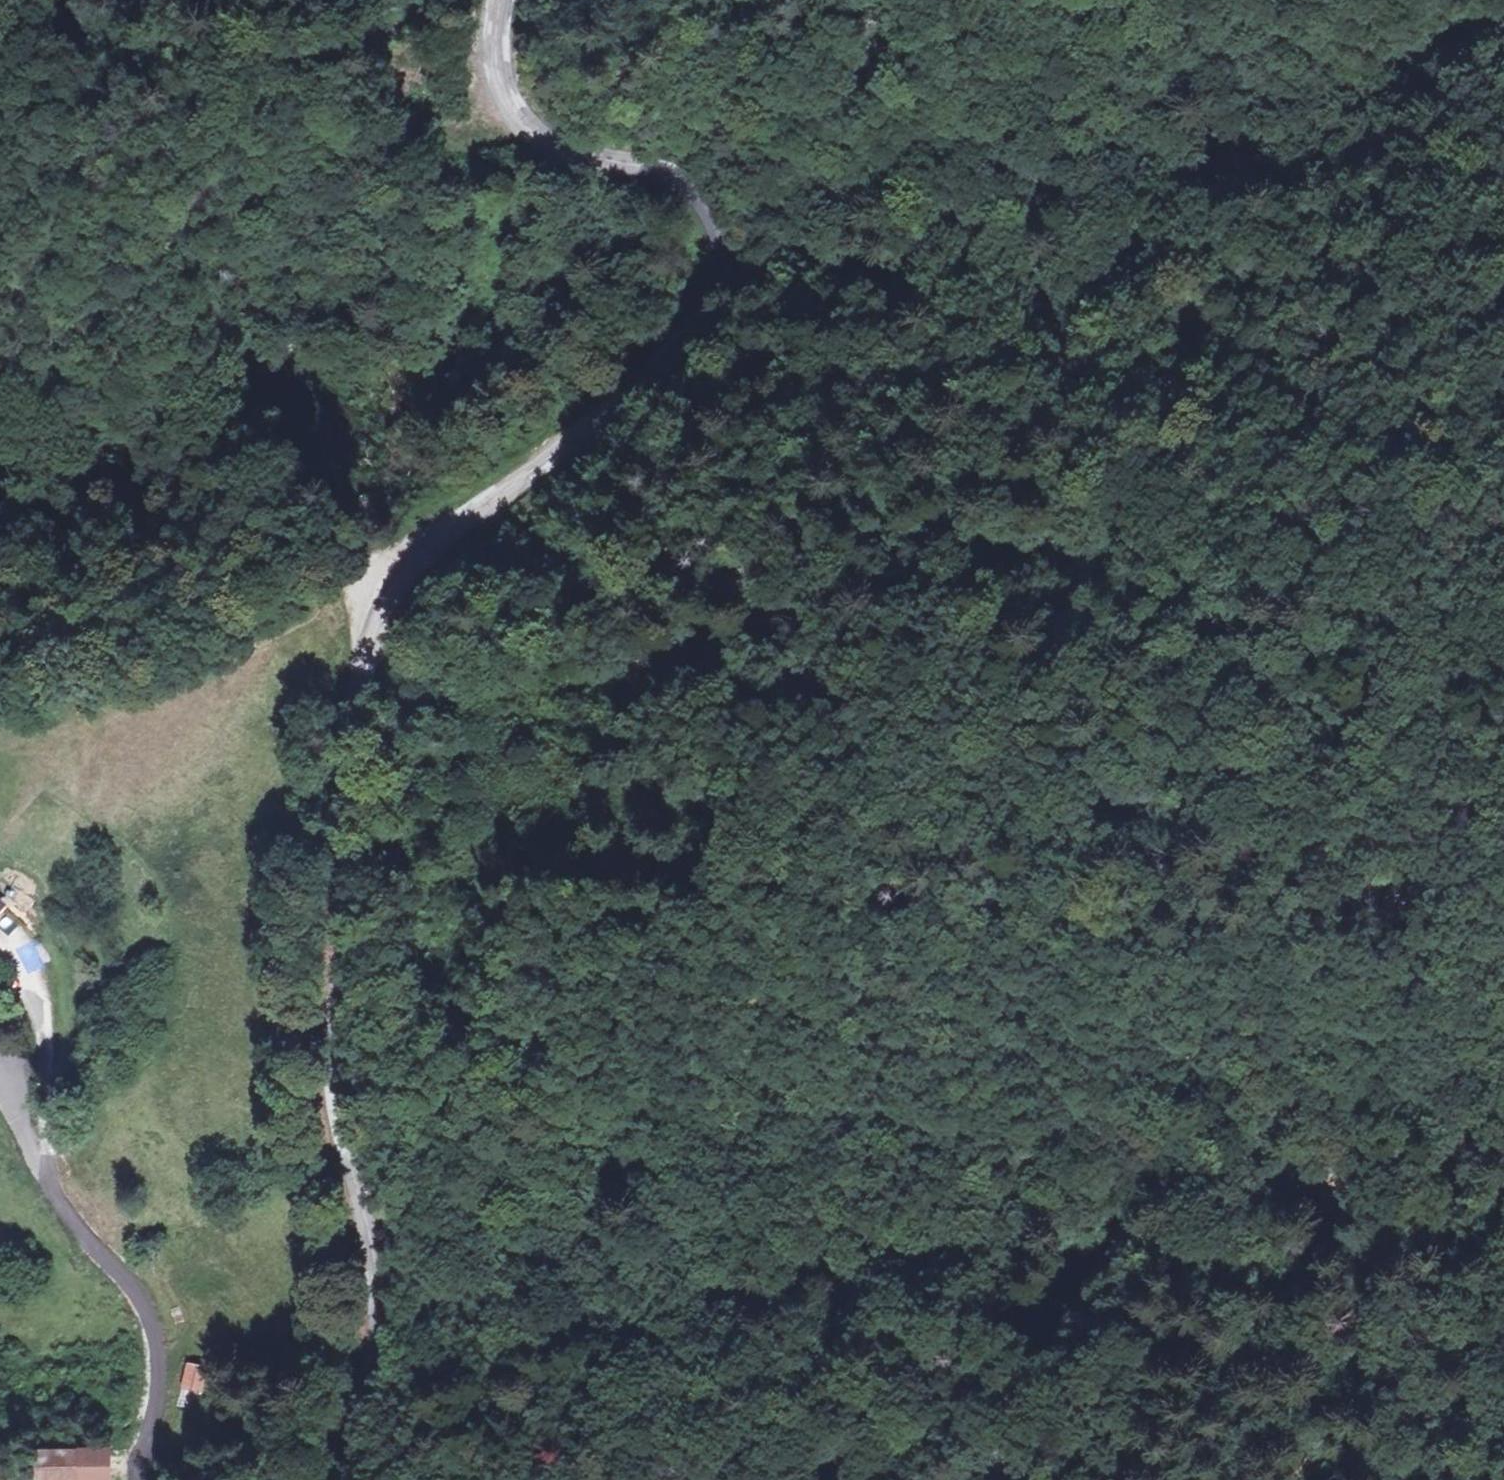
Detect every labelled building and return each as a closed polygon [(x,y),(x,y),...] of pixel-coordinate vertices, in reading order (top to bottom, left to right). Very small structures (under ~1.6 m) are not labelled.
[(202,1402),(203,1363),(182,1363),(180,1401),(202,1402)] [(74,1449),(23,1455),(26,1479),(78,1479),(74,1449)]
